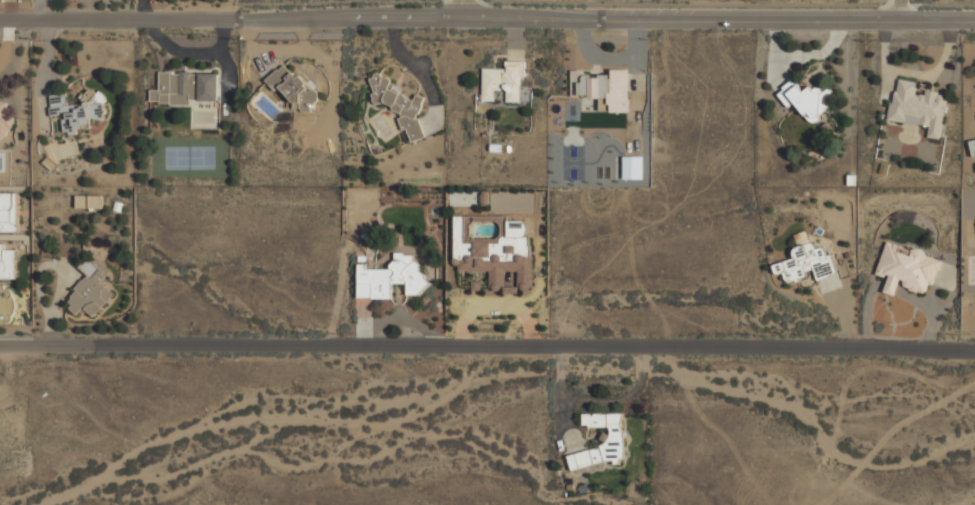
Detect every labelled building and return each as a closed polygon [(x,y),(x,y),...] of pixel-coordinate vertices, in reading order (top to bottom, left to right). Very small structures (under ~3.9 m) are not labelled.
[(482,68),(481,101),(494,101),(494,90),(506,91),(505,101),(530,102),(531,84),(523,84),(523,61),(505,60),(504,69),(482,68)] [(267,80),(302,115),(320,97),(285,62),(267,80)] [(629,111),(629,68),(609,69),(609,75),(588,75),(588,69),(570,69),(571,98),(608,98),(608,112),(629,111)] [(218,104),(219,72),(160,71),(159,89),(150,89),(150,102),(218,104)] [(377,105),(393,100),(406,143),(427,136),(415,95),(402,98),(398,84),(392,86),(388,72),(369,78),(377,105)] [(790,110),(796,105),(809,121),(838,98),(825,81),(807,95),(794,79),(777,92),(790,110)] [(940,139),(947,95),(917,90),(918,82),(895,79),(888,121),(929,127),(927,137),(940,139)] [(49,95),(51,116),(62,115),(63,132),(91,130),(90,120),(105,119),(103,91),(83,92),(84,103),(67,105),(66,93),(49,95)] [(8,140),(10,116),(5,115),(7,102),(0,101),(0,139),(8,140)] [(18,192),(0,192),(0,231),(18,231),(18,192)] [(101,208),(101,195),(76,195),(76,208),(101,208)] [(455,271),(473,271),(474,294),(533,292),(531,219),(501,220),(501,239),(471,240),(470,216),(454,216),(455,271)] [(836,274),(828,245),(812,250),(807,230),(794,234),(798,247),(792,249),(794,258),(772,264),(775,275),(784,272),(786,280),(814,272),(816,280),(836,274)] [(941,256),(886,241),(876,274),(887,277),(883,291),(894,294),(897,286),(930,295),(941,256)] [(0,242),(0,279),(15,279),(15,249),(5,249),(5,242),(0,242)] [(357,298),(392,299),(392,283),(406,283),(406,294),(423,295),(425,263),(413,262),(414,253),(392,252),(392,268),(358,266),(357,298)] [(88,275),(64,304),(79,316),(84,309),(94,317),(114,292),(101,281),(110,270),(90,254),(79,268),(88,275)] [(13,321),(13,284),(0,284),(0,321),(13,321)] [(623,413),(582,413),(582,427),(602,427),(602,450),(569,450),(569,463),(622,464),(623,413)]
